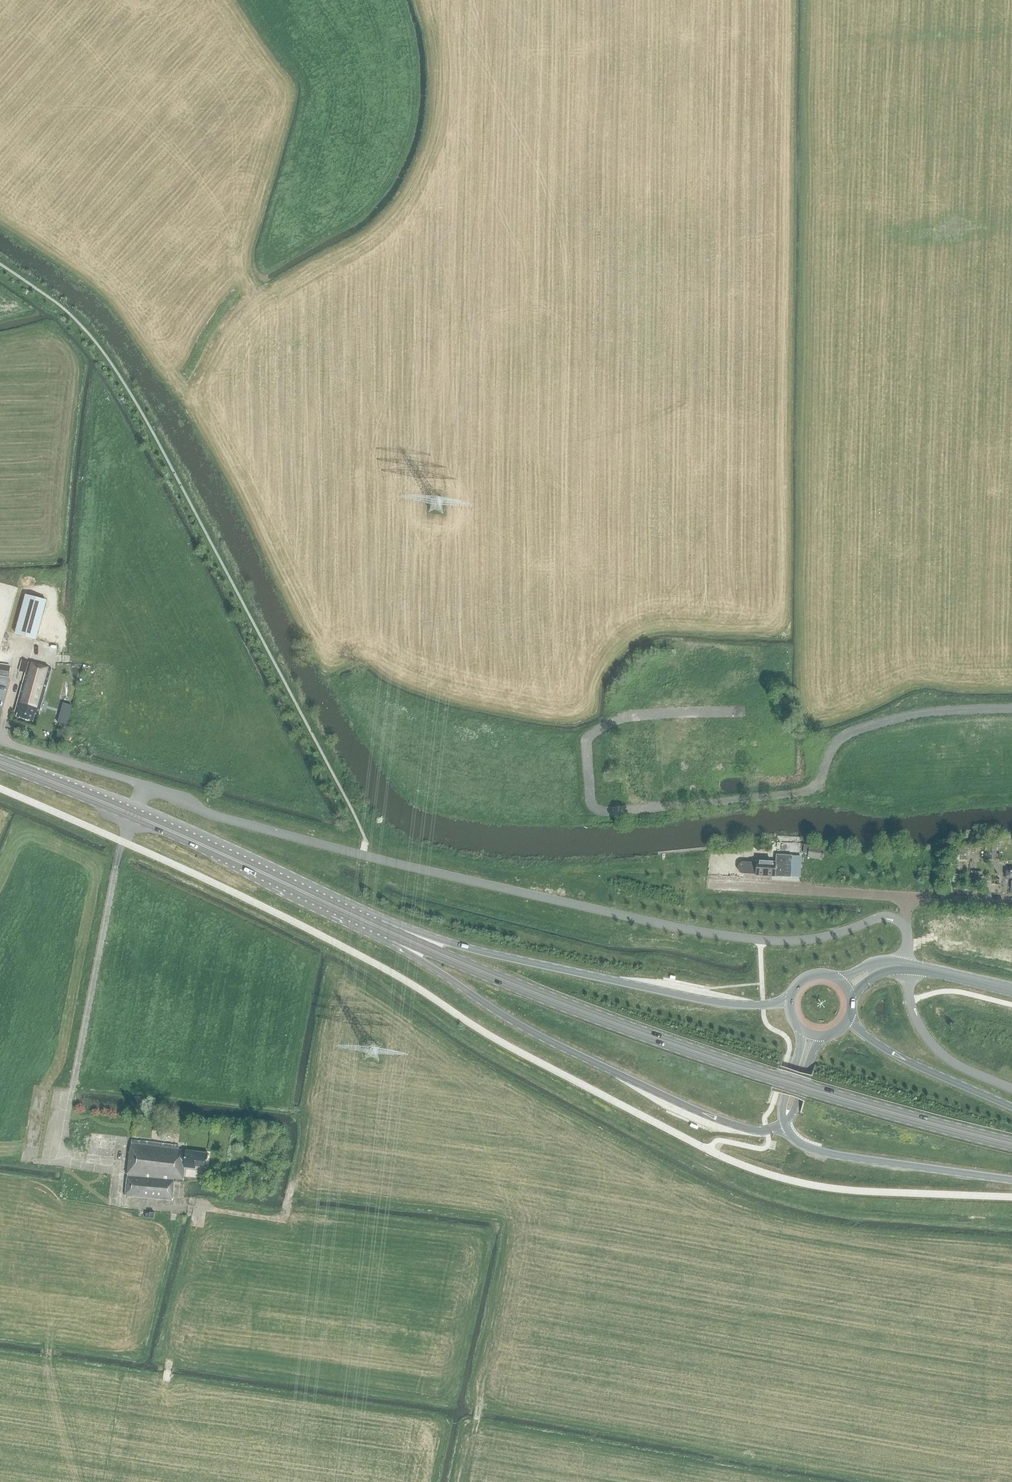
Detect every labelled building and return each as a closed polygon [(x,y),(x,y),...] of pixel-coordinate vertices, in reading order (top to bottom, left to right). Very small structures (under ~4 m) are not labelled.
[(25,595),(14,634),(36,639),(46,601),(25,595)] [(38,715),(51,669),(22,661),(19,671),(25,673),(14,712),(17,713),(16,717),(32,722),(34,714),(38,715)] [(0,664),(0,676),(8,677),(10,665),(0,664)] [(996,853),(997,840),(988,840),(987,858),(1000,859),(1000,854),(996,853)] [(808,853),(807,857),(819,859),(821,846),(803,844),(802,852),(808,853)] [(790,876),(791,855),(776,855),(776,862),(755,862),(755,863),(742,862),(740,863),(739,864),(738,866),(738,869),(739,871),(740,873),(742,873),(755,874),(755,875),(790,876)] [(978,874),(968,873),(967,880),(977,881),(978,874)] [(163,1129),(158,1132),(158,1137),(162,1140),(167,1138),(168,1133),(163,1129)] [(206,1167),(207,1152),(186,1150),(185,1150),(178,1150),(179,1146),(131,1140),(125,1196),(172,1200),(173,1182),(183,1182),(184,1167),(195,1168),(195,1166),(206,1167)]
